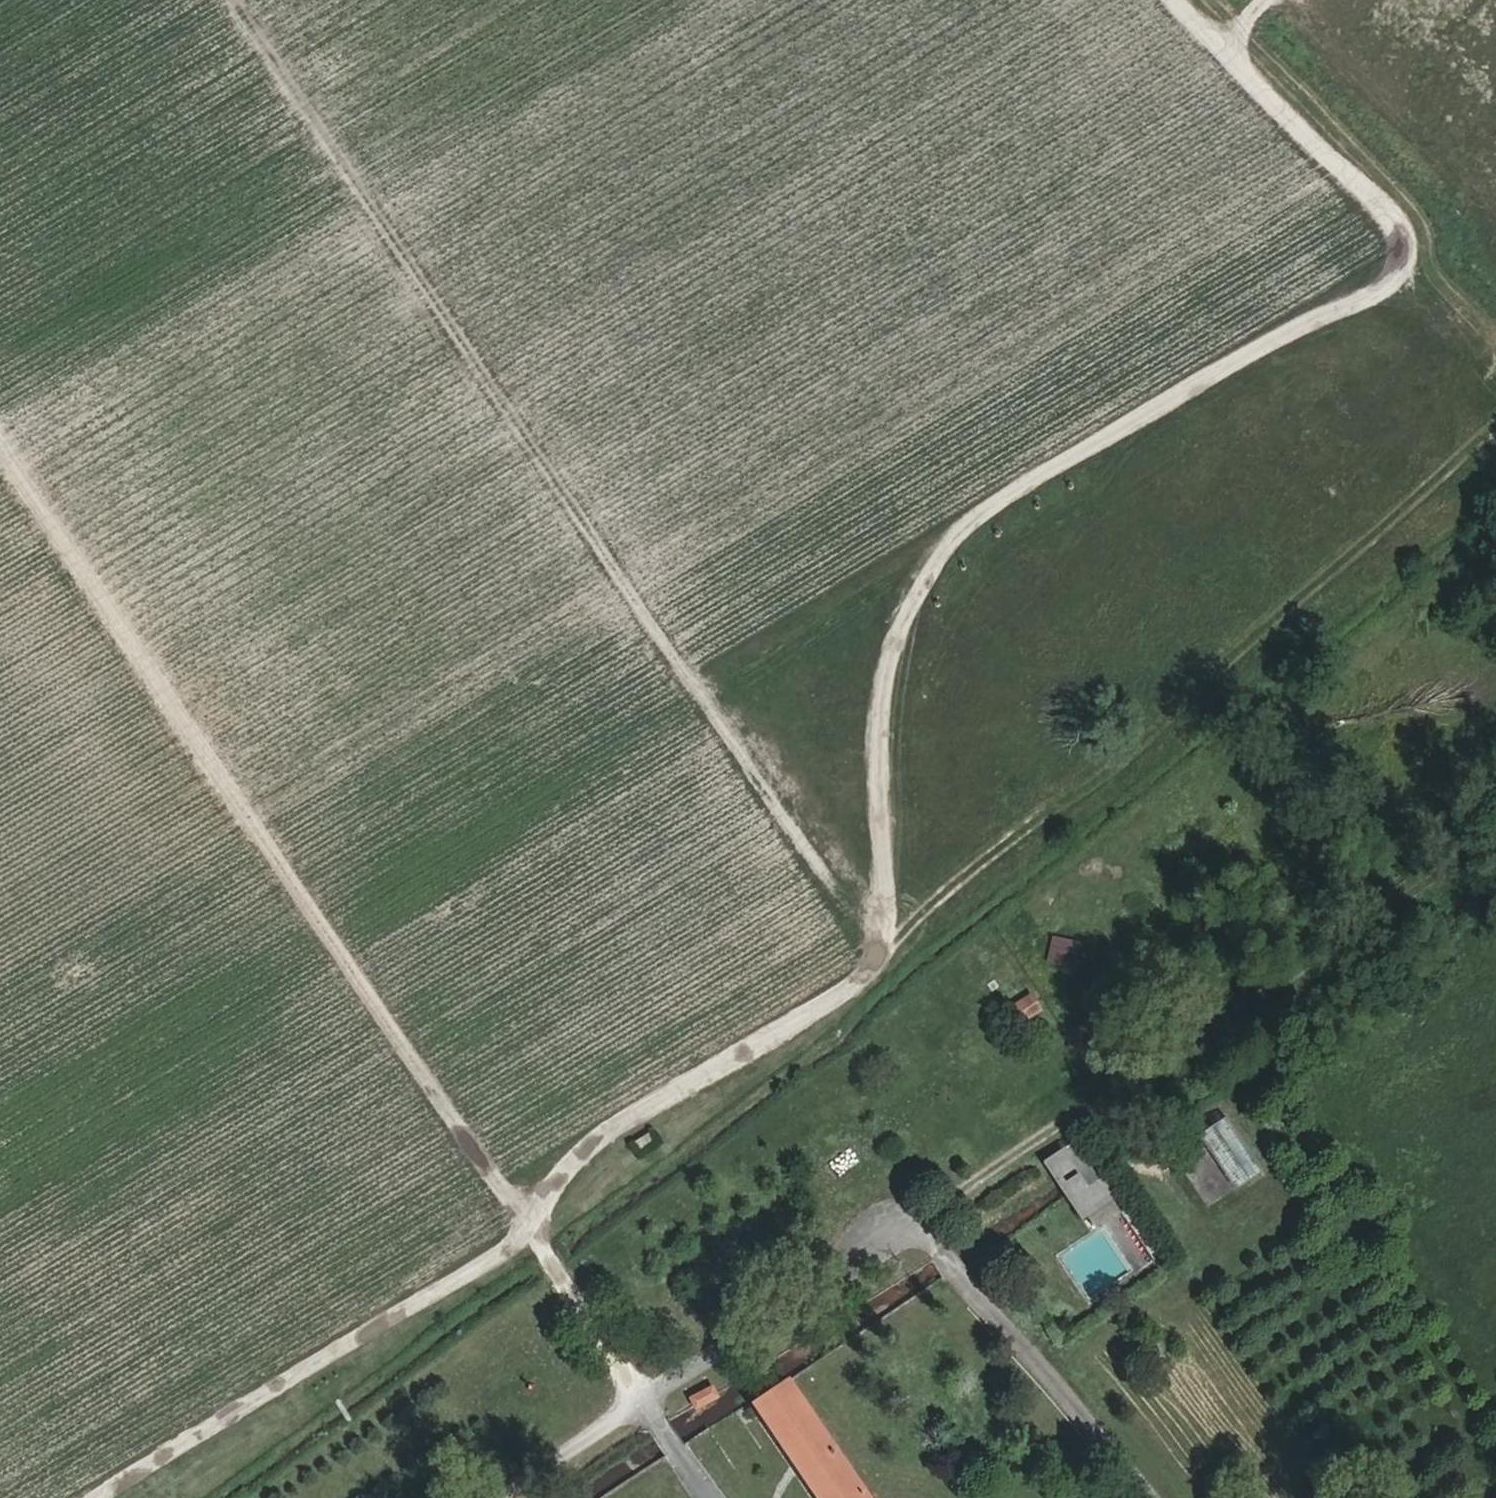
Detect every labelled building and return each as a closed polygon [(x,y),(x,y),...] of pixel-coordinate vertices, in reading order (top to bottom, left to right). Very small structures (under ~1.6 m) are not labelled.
[(1050,936),(1044,964),(1072,970),(1078,943),(1050,936)] [(1028,993),(1006,1009),(1018,1026),(1040,1011),(1028,993)] [(1260,1169),(1227,1119),(1202,1136),(1235,1186),(1260,1169)] [(1111,1192),(1076,1138),(1044,1160),(1069,1198),(1074,1194),(1085,1209),(1111,1192)] [(781,1379),(741,1403),(806,1497),(864,1497),(781,1379)]
